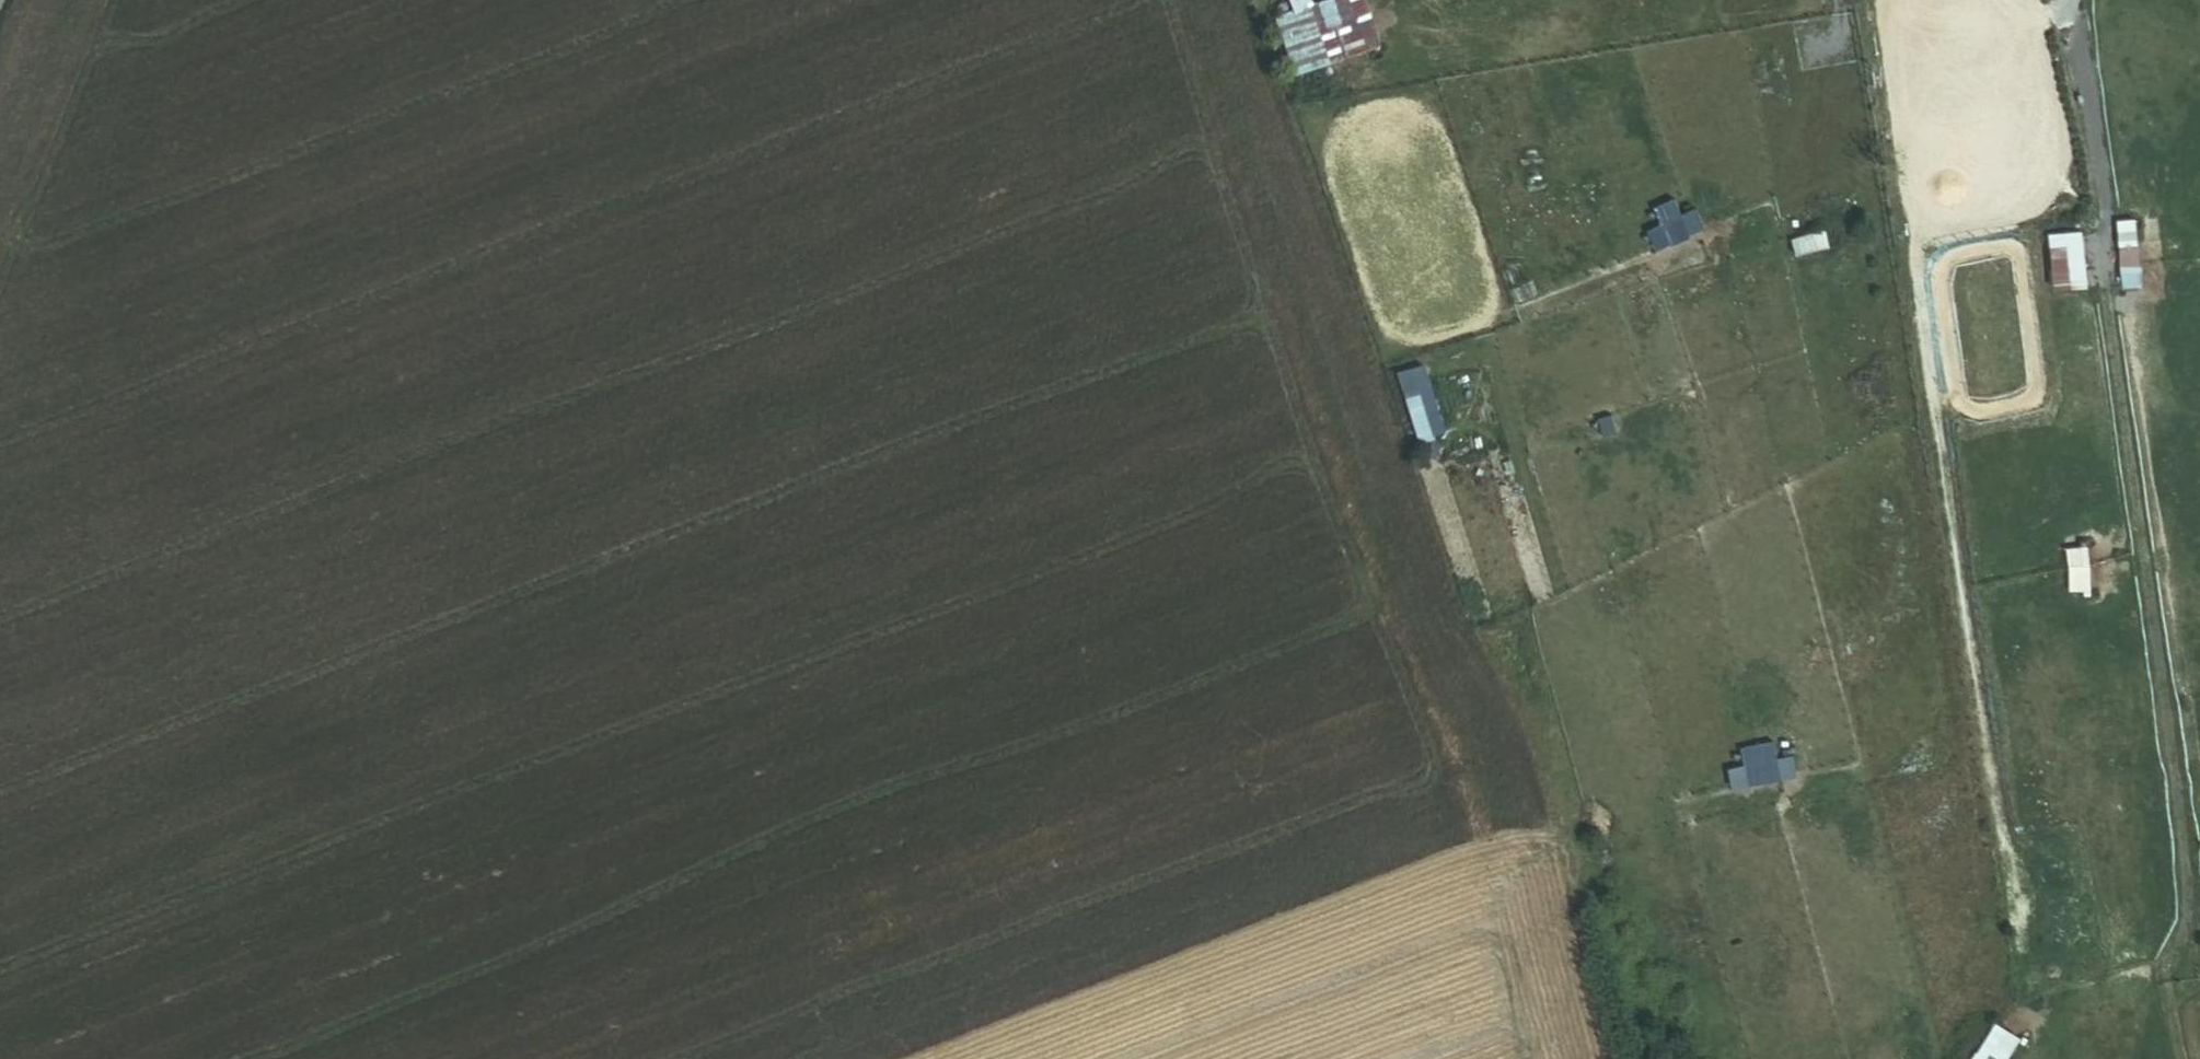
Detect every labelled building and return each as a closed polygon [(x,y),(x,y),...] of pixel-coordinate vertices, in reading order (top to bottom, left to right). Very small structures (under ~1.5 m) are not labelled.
[(1273,14),(1292,71),(1380,42),(1366,0),(1314,0),(1273,14)] [(1649,230),(1656,250),(1705,231),(1696,208),(1682,214),(1676,198),(1653,207),(1660,225),(1649,230)] [(2137,221),(2118,221),(2119,288),(2138,288),(2137,221)] [(2085,225),(2061,229),(2066,263),(2090,259),(2085,225)] [(1823,232),(1792,240),(1796,255),(1827,246),(1823,232)] [(1422,460),(1439,455),(1433,435),(1444,432),(1424,362),(1395,371),(1422,460)] [(2090,543),(2066,544),(2069,592),(2093,591),(2090,543)] [(1742,744),(1743,765),(1729,766),(1730,785),(1797,781),(1796,756),(1777,757),(1776,742),(1742,744)] [(2022,1038),(1996,1021),(1972,1058),(2009,1058),(2022,1038)]
